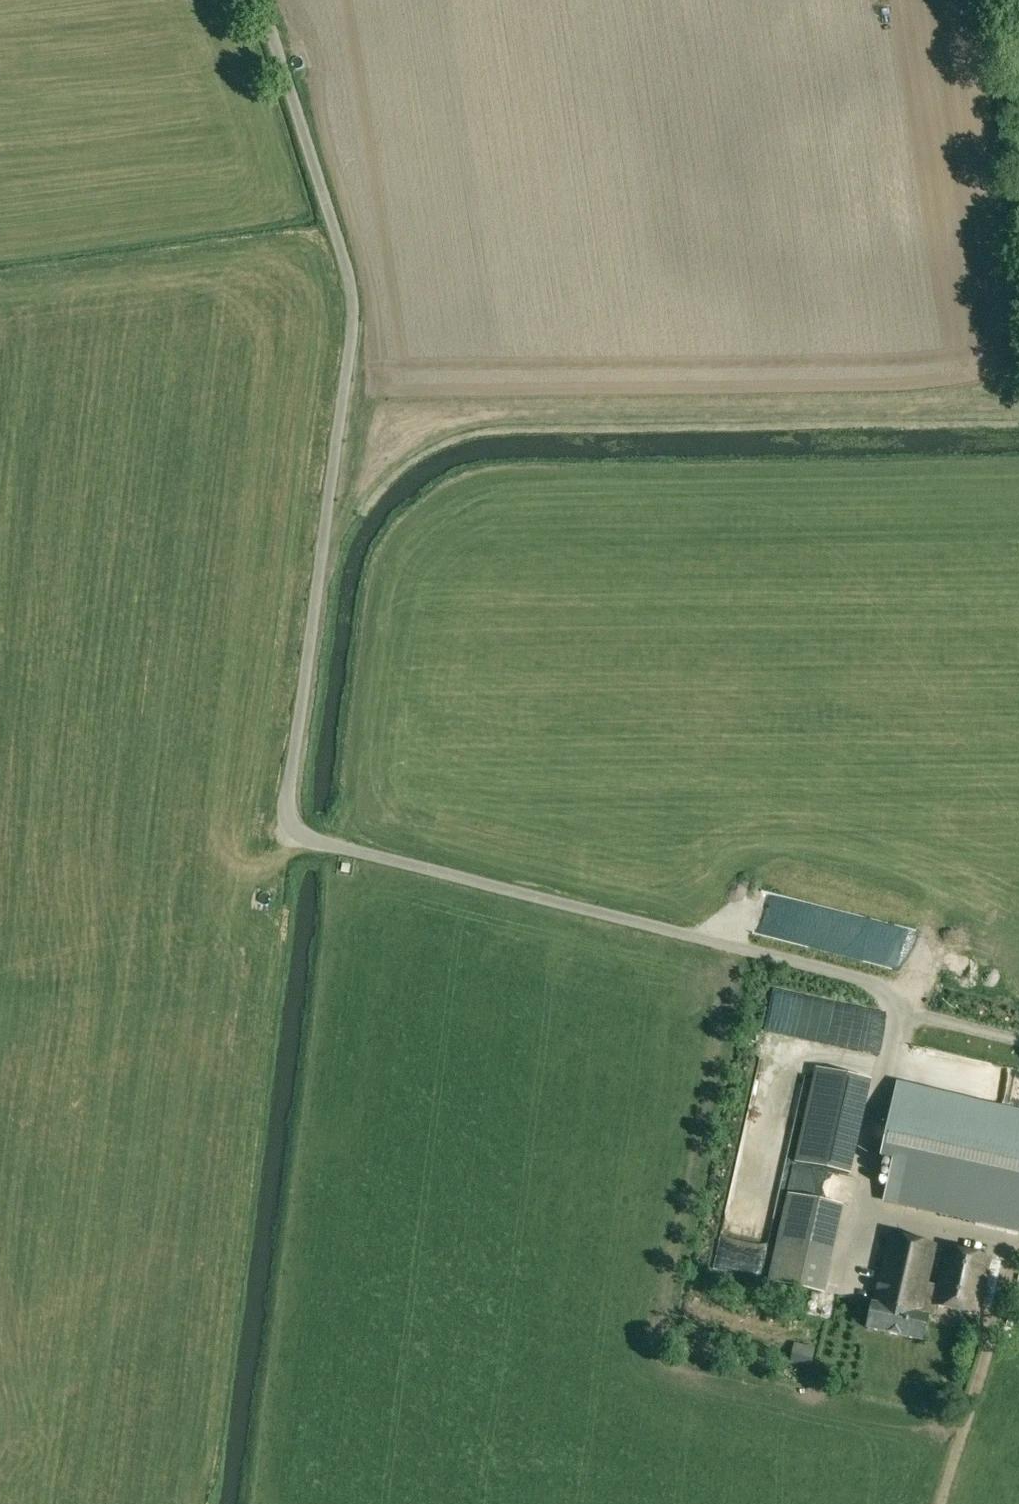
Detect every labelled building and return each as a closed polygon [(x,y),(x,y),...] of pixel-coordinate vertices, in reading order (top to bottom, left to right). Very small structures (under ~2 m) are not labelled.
[(849,1174),(856,1142),(870,1081),(817,1069),(803,1130),(796,1161),(849,1174)] [(897,1087),(881,1158),(907,1164),(899,1200),(1018,1227),(1018,1114),(897,1087)] [(931,1307),(936,1286),(925,1283),(933,1247),(887,1237),(872,1306),(870,1306),(865,1330),(920,1342),(925,1318),(917,1317),(918,1315),(920,1304),(931,1307)] [(944,1250),(931,1307),(975,1317),(988,1260),(944,1250)] [(833,1277),(834,1256),(820,1255),(819,1277),(833,1277)]
